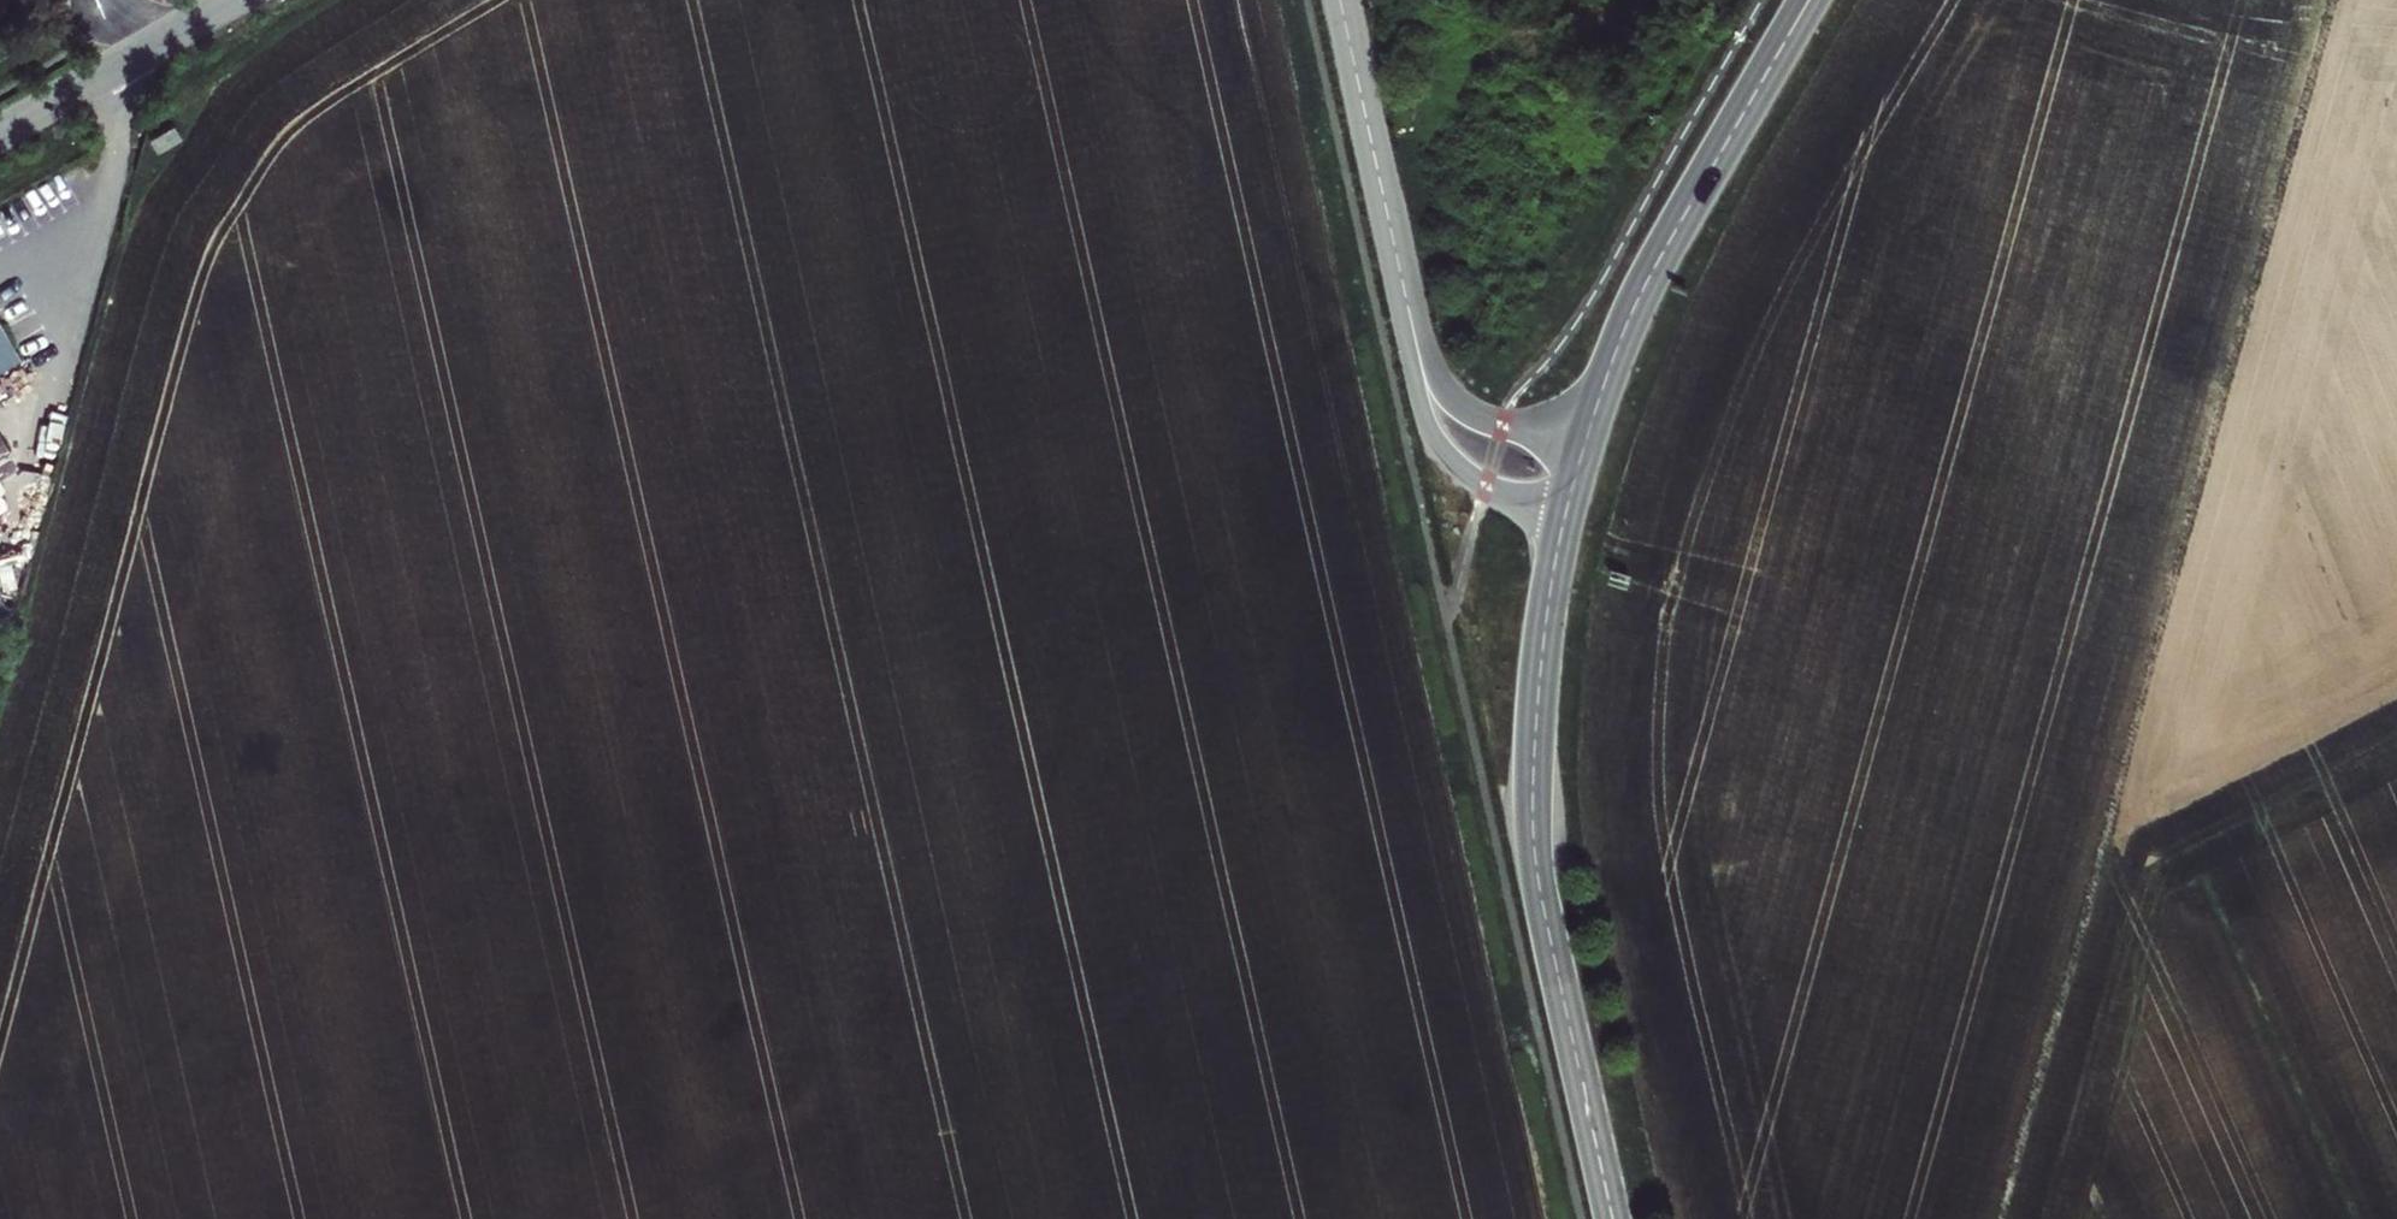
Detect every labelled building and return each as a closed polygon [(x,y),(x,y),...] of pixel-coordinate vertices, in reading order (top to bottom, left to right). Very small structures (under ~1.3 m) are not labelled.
[(173,129),(150,142),(156,154),(180,140),(173,129)] [(0,328),(0,374),(20,362),(0,328)] [(15,470),(0,444),(0,479),(15,470)]
